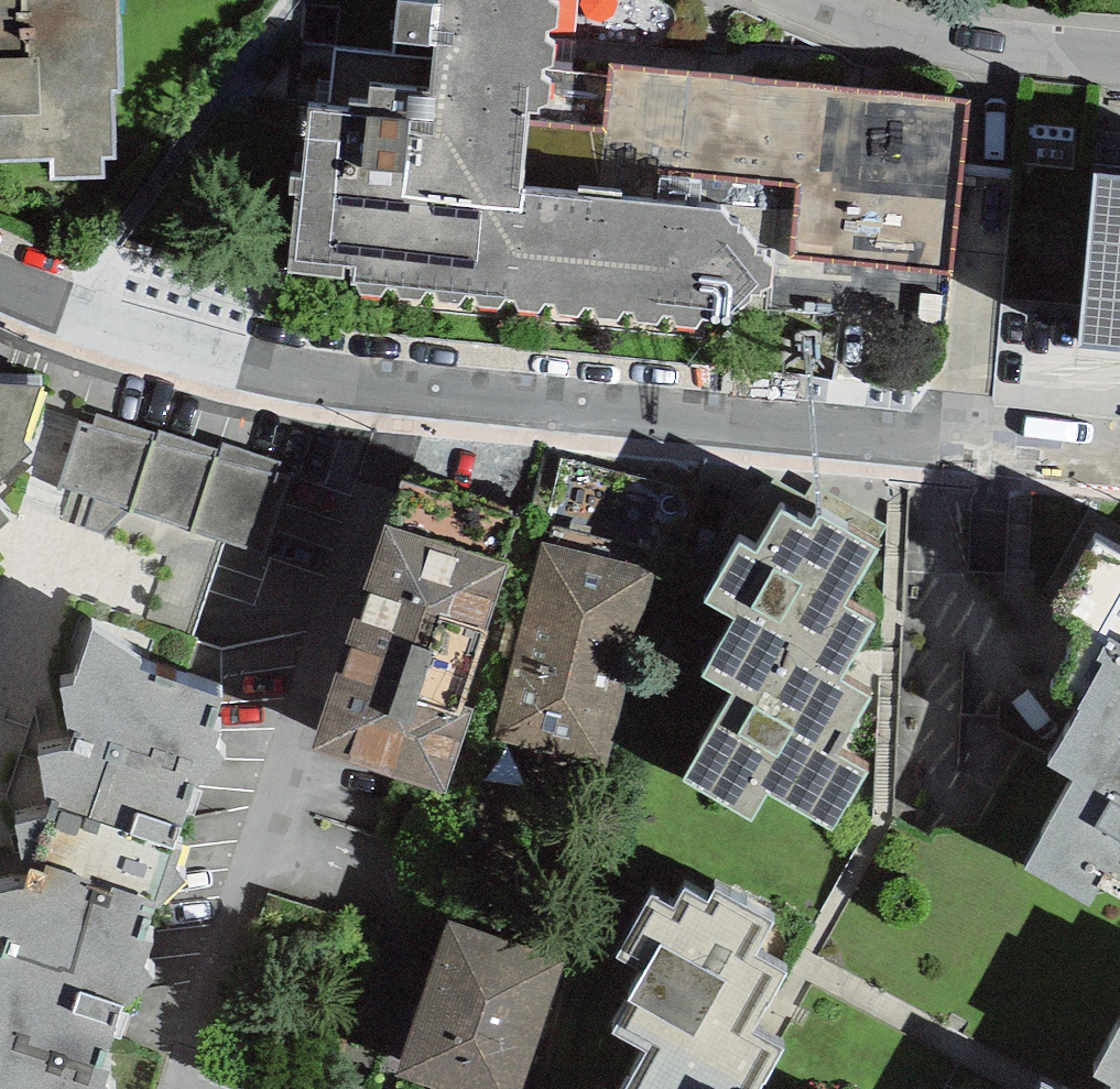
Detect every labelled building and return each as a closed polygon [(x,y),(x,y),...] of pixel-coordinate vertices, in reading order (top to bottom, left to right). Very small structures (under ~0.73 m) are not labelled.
[(119,22),(118,0),(0,0),(0,25),(119,22)] [(288,274),(343,279),(343,267),(351,267),(350,284),(356,284),(361,296),(381,297),(385,289),(396,289),(400,300),(421,300),(426,293),(434,293),(438,303),(459,304),(465,297),(473,298),(476,307),(499,309),(504,302),(516,302),(519,310),(539,314),(544,305),(553,305),(557,316),(578,318),(583,308),(593,310),(597,319),(619,320),(624,312),(632,313),(637,323),(658,326),(663,317),(671,318),(676,327),(696,330),(704,321),(728,324),(750,302),(751,296),(762,297),(762,292),(772,288),(772,267),(764,262),(764,256),(755,256),(756,250),(744,234),(738,232),(739,225),(732,225),(722,212),(658,204),(662,172),(800,187),(792,256),(951,273),(971,104),(612,65),(611,76),(553,69),(555,40),(549,37),(549,32),(558,27),(559,2),(555,0),(438,0),(437,5),(397,1),(393,56),(335,51),(327,115),(308,110),(300,179),(291,178),(289,195),(295,195),(288,274)] [(119,22),(0,25),(0,162),(54,161),(54,179),(102,178),(101,159),(114,159),(113,95),(121,95),(119,22)] [(1094,174),(1078,346),(1119,350),(1119,177),(1094,174)] [(31,451),(24,442),(41,387),(0,385),(0,479),(31,451)] [(80,424),(60,486),(224,543),(264,557),(291,477),(276,472),(279,463),(225,445),(223,453),(162,433),(160,437),(97,417),(93,429),(80,424)] [(402,481),(313,749),(444,792),(470,712),(459,708),(507,564),(502,563),(517,518),(402,481)] [(9,522),(0,511),(0,529),(9,522)] [(734,695),(683,782),(750,821),(767,792),(831,829),(862,776),(831,758),(866,698),(838,682),(870,626),(841,609),(875,551),(819,519),(812,530),(782,512),(757,556),(741,547),(710,602),(737,618),(703,677),(734,695)] [(656,570),(542,542),(495,739),(606,768),(656,570)] [(1026,871),(1090,907),(1106,874),(1119,882),(1119,558),(1097,544),(1055,616),(1081,636),(1048,691),(1078,710),(1081,711),(1048,768),(1073,783),(1026,871)] [(106,1086),(110,1071),(104,1069),(124,1007),(154,983),(144,968),(153,944),(145,942),(155,908),(161,909),(185,882),(176,869),(180,852),(174,850),(195,789),(224,761),(216,747),(221,734),(214,730),(222,702),(138,670),(142,664),(93,631),(73,687),(60,689),(70,740),(67,752),(38,758),(48,810),(45,821),(16,826),(25,868),(31,869),(24,890),(0,894),(0,935),(0,936),(7,938),(1,958),(0,958),(0,1088),(108,1088),(106,1086)] [(785,1049),(755,1032),(788,975),(756,956),(775,924),(717,891),(710,904),(686,891),(674,912),(652,899),(617,959),(644,974),(629,1000),(633,1003),(614,1035),(646,1052),(624,1088),(762,1088),(785,1049)] [(449,921),(397,1076),(436,1088),(521,1088),(565,961),(449,921)] [(1093,1078),(1112,1088),(1111,1088),(1119,1088),(1119,1029),(1093,1078)]
